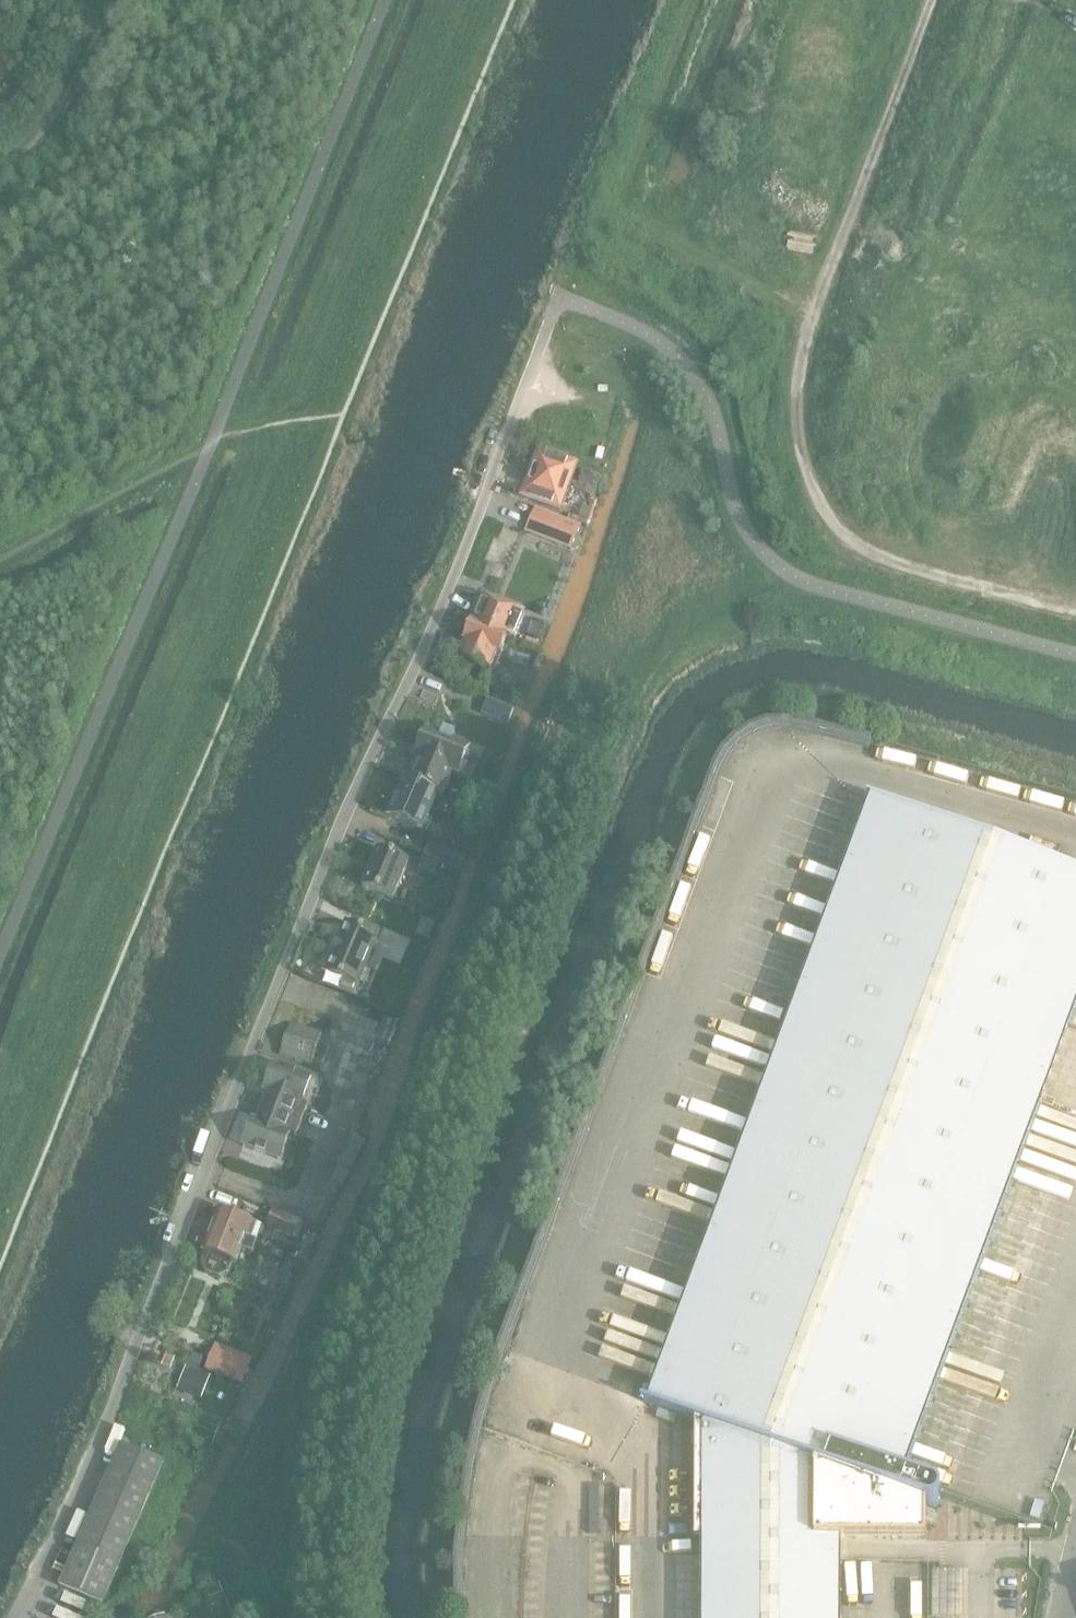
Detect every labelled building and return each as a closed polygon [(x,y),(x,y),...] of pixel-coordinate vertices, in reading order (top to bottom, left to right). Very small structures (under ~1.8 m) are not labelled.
[(530,476),(567,490),(575,468),(538,455),(530,476)] [(583,472),(576,491),(590,496),(593,497),(600,477),(597,476),(583,472)] [(567,490),(530,476),(522,498),(559,511),(567,490)] [(536,509),(528,529),(571,547),(573,547),(581,528),(578,527),(536,509)] [(463,642),(461,646),(465,648),(460,660),(489,672),(496,656),(502,658),(508,644),(512,646),(525,616),(483,598),(479,607),(477,606),(474,613),(476,614),(470,628),(469,628),(467,633),(463,634),(460,638),(463,642)] [(499,707),(494,718),(506,723),(509,724),(513,713),(510,712),(499,707)] [(429,733),(417,760),(422,761),(412,783),(408,781),(391,820),(423,834),(424,831),(428,833),(434,820),(430,818),(439,796),(444,798),(454,775),(461,779),(473,753),(456,745),(458,740),(447,735),(445,740),(429,733)] [(1075,1005),(1075,875),(871,799),(648,1402),(646,1401),(644,1404),(695,1423),(695,1540),(703,1540),(702,1617),(839,1617),(839,1541),(926,1542),(926,1508),(928,1509),(930,1509),(933,1509),(934,1508),(936,1508),(937,1507),(938,1506),(939,1504),(940,1503),(940,1502),(941,1500),(941,1499),(941,1497),(941,1496),(940,1494),(940,1493),(939,1491),(938,1490),(936,1488),(934,1488),(902,1476),(1075,1005)] [(430,844),(424,857),(440,864),(452,868),(457,871),(462,858),(457,856),(430,844)] [(380,851),(363,889),(394,902),(410,865),(380,851)] [(424,857),(419,868),(436,875),(440,864),(424,857)] [(348,925),(340,943),(338,942),(332,957),(333,957),(326,975),(344,983),(342,987),(354,993),(356,988),(358,989),(380,939),(348,925)] [(280,1057),(310,1068),(321,1036),(290,1025),(280,1057)] [(349,1045),(335,1085),(350,1091),(364,1051),(349,1045)] [(354,1094),(365,1098),(378,1065),(367,1060),(354,1094)] [(263,1107),(302,1123),(308,1109),(302,1106),(312,1080),(274,1065),(264,1092),(268,1093),(263,1107)] [(302,1123),(263,1107),(257,1122),(253,1120),(243,1147),(280,1161),(291,1135),(297,1137),(302,1123)] [(260,1224),(280,1233),(287,1218),(266,1210),(260,1224)] [(211,1232),(249,1247),(257,1226),(219,1212),(218,1215),(213,1216),(211,1222),(213,1226),(211,1232)] [(249,1247),(211,1232),(210,1235),(205,1236),(203,1243),(205,1247),(203,1253),(206,1254),(202,1264),(206,1273),(216,1277),(224,1273),(228,1262),(231,1263),(237,1248),(247,1252),(249,1247)] [(258,1267),(283,1277),(289,1262),(264,1252),(258,1267)] [(178,1390),(204,1400),(213,1375),(188,1365),(178,1390)] [(61,1587),(102,1605),(163,1464),(122,1446),(61,1587)] [(221,1585),(212,1588),(223,1617),(234,1617),(221,1585)]
